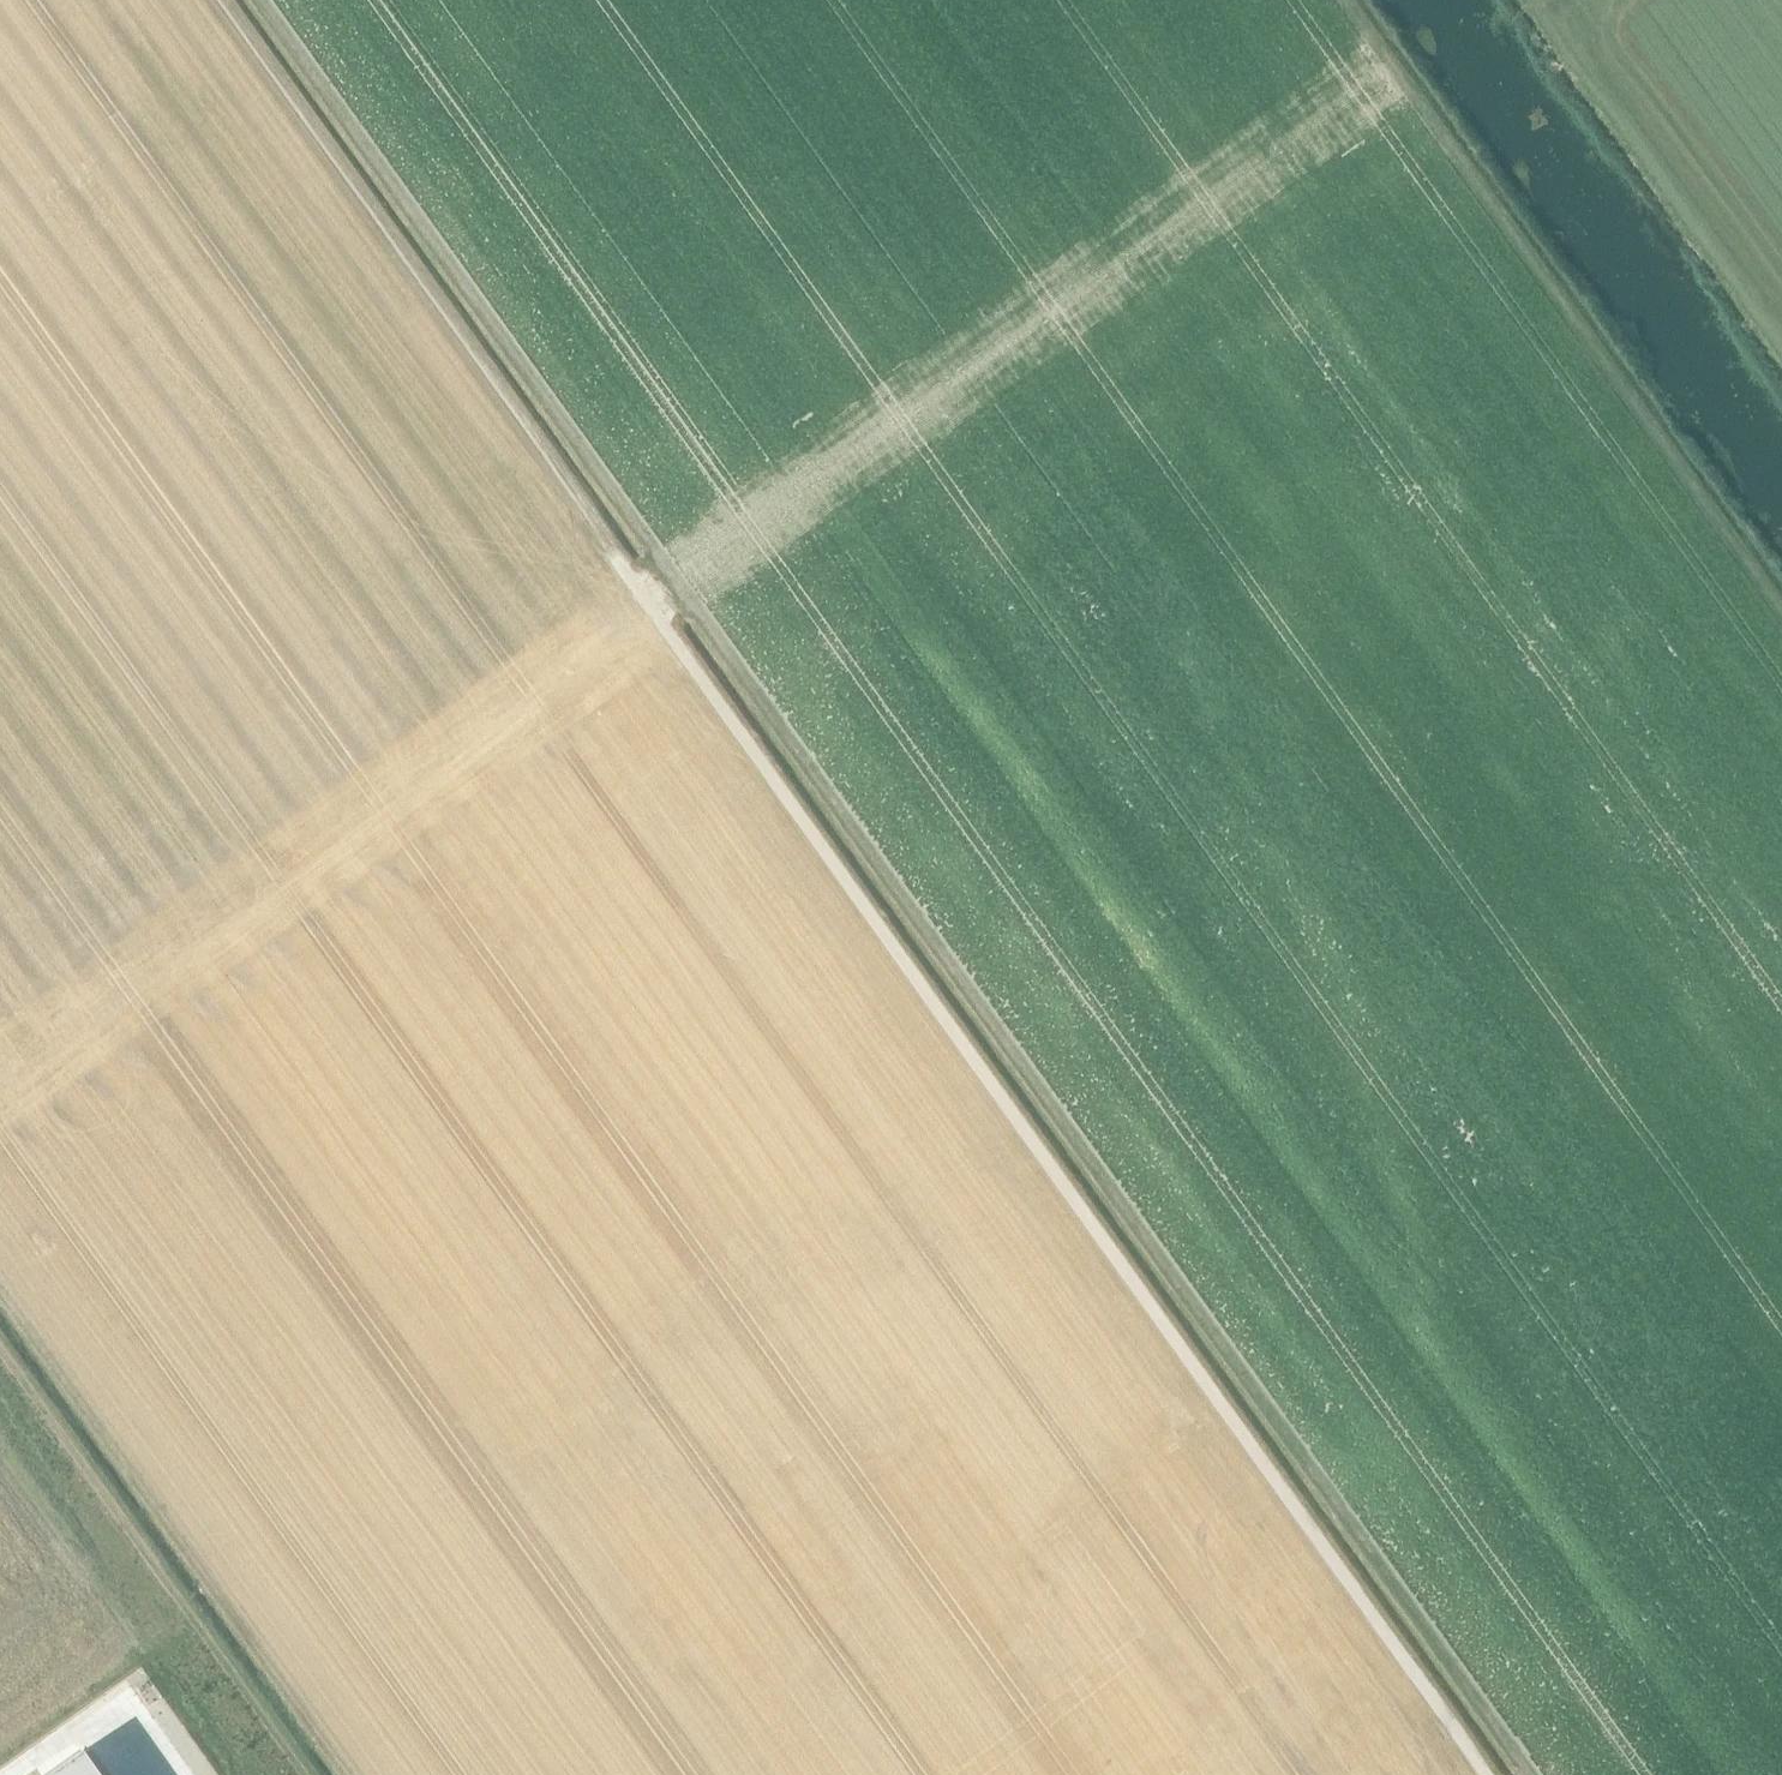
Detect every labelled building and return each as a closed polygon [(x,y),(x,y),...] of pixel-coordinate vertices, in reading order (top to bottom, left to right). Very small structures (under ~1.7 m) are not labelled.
[(82,1751),(49,1774),(99,1774),(82,1751)]
